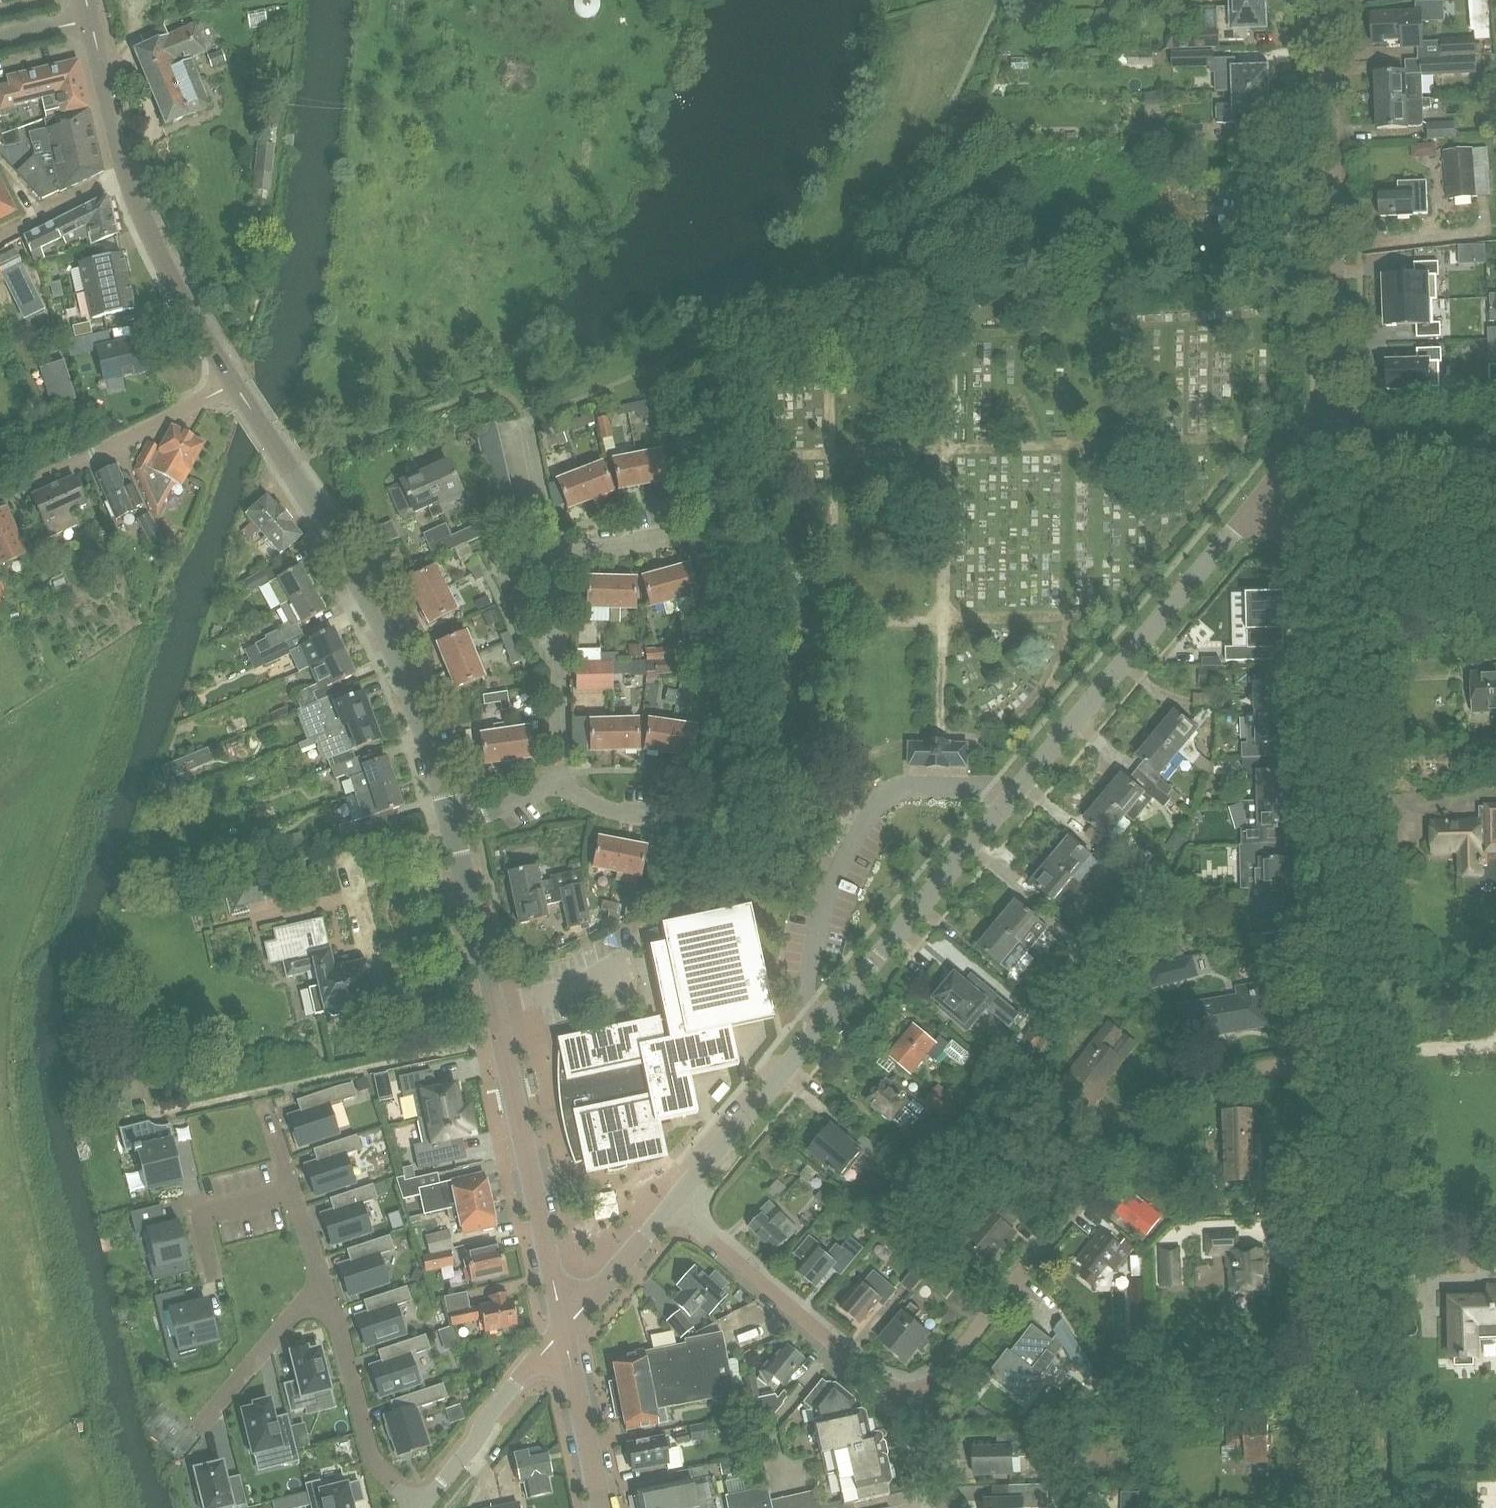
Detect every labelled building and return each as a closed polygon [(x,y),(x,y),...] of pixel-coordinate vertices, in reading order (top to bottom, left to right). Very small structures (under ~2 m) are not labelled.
[(1423,46),(1421,21),(1435,21),(1434,0),(1414,1),(1415,12),(1371,14),(1372,42),(1402,41),(1402,47),(1423,46)] [(1471,32),(1489,30),(1488,0),(1469,0),(1471,32)] [(1221,47),(1221,40),(1223,42),(1247,41),(1250,38),(1249,29),(1268,29),(1268,7),(1234,8),(1234,7),(1219,8),(1219,30),(1174,31),(1169,39),(1169,49),(1221,47)] [(1027,15),(1015,16),(1016,24),(1027,23),(1027,15)] [(167,125),(212,107),(192,59),(207,53),(195,25),(169,35),(166,26),(141,36),(146,46),(136,50),(167,125)] [(1441,39),(1441,59),(1477,57),(1477,54),(1482,54),(1482,46),(1476,46),(1475,38),(1441,39)] [(223,51),(209,56),(213,68),(227,62),(223,51)] [(1236,59),(1217,60),(1216,51),(1174,52),(1174,68),(1212,67),(1212,74),(1218,73),(1218,92),(1270,90),(1269,69),(1237,69),(1236,59)] [(1153,66),(1153,65),(1153,52),(1128,52),(1128,66),(1153,66)] [(1477,57),(1441,59),(1418,59),(1418,66),(1414,66),(1414,74),(1408,74),(1408,73),(1378,74),(1379,102),(1409,100),(1425,99),(1424,75),(1478,73),(1477,57)] [(1,135),(44,120),(60,115),(91,110),(80,61),(9,76),(10,85),(0,87),(0,108),(6,126),(0,128),(0,132),(1,135)] [(1238,123),(1238,113),(1271,113),(1270,90),(1218,92),(1218,93),(1236,92),(1236,103),(1218,104),(1219,124),(1238,123)] [(1145,93),(1145,106),(1162,105),(1161,93),(1145,93)] [(1410,128),(1410,127),(1422,126),(1426,123),(1425,108),(1434,108),(1433,99),(1425,99),(1409,100),(1379,102),(1380,129),(1410,128)] [(103,172),(91,110),(60,115),(44,120),(47,130),(30,133),(29,133),(32,144),(32,145),(34,154),(32,156),(25,149),(11,163),(9,165),(15,171),(42,198),(43,198),(60,191),(61,192),(103,172)] [(1459,138),(1458,122),(1429,124),(1430,140),(1459,138)] [(1176,126),(1177,142),(1205,142),(1205,125),(1176,126)] [(1426,143),(1427,157),(1437,156),(1436,143),(1426,143)] [(1491,147),(1446,151),(1451,199),(1492,195),(1491,190),(1494,190),(1492,166),(1493,166),(1491,147)] [(255,156),(251,188),(271,191),(274,157),(255,156)] [(0,180),(0,218),(15,211),(0,180)] [(1383,216),(1429,214),(1428,181),(1400,182),(1400,191),(1382,192),(1383,216)] [(90,238),(92,244),(118,232),(109,199),(106,197),(53,223),(61,239),(77,231),(80,243),(90,238)] [(53,223),(25,236),(35,260),(45,258),(42,248),(61,239),(53,223)] [(1477,245),(1478,264),(1486,264),(1485,244),(1477,245)] [(123,252),(82,263),(89,290),(131,279),(123,252)] [(17,273),(11,259),(0,265),(0,282),(17,273)] [(1415,276),(1384,277),(1385,301),(1386,301),(1431,300),(1433,300),(1436,300),(1435,275),(1439,275),(1438,262),(1414,263),(1415,276)] [(131,279),(89,290),(97,317),(138,306),(132,283),(131,279)] [(49,283),(52,299),(64,296),(60,280),(49,283)] [(1431,300),(1386,301),(1387,326),(1417,325),(1417,338),(1442,337),(1441,323),(1434,323),(1433,300),(1431,300)] [(72,326),(75,337),(93,333),(90,322),(72,326)] [(71,351),(92,346),(89,335),(68,340),(71,351)] [(145,337),(103,348),(112,381),(154,370),(145,337)] [(1418,362),(1388,362),(1389,389),(1441,388),(1440,363),(1442,362),(1442,348),(1417,349),(1418,362)] [(48,365),(61,404),(75,399),(63,361),(48,365)] [(631,414),(636,413),(637,417),(651,414),(648,400),(629,404),(631,414)] [(620,406),(621,416),(631,414),(629,404),(620,406)] [(572,420),(561,424),(565,433),(573,429),(574,430),(595,423),(592,414),(573,421),(572,420)] [(603,439),(604,439),(607,453),(616,451),(614,436),(613,437),(609,416),(598,418),(603,439)] [(478,438),(500,433),(497,423),(476,428),(478,438)] [(554,427),(557,436),(545,440),(548,448),(568,441),(565,433),(561,424),(554,427)] [(156,516),(176,482),(183,486),(206,444),(172,425),(161,447),(142,486),(156,516)] [(481,449),(502,444),(500,433),(478,438),(481,449)] [(148,441),(138,462),(134,470),(142,486),(161,447),(148,441)] [(483,459),(505,454),(502,444),(481,449),(483,459)] [(662,452),(638,456),(643,484),(667,480),(662,452)] [(486,470),(507,465),(505,454),(483,459),(486,470)] [(615,460),(620,488),(643,484),(638,456),(615,460)] [(449,462),(426,472),(439,502),(440,501),(462,492),(449,462)] [(602,464),(580,472),(591,500),(613,491),(602,464)] [(488,481),(510,476),(507,465),(486,470),(488,481)] [(136,507),(143,504),(135,486),(128,489),(118,466),(97,475),(109,502),(107,503),(114,518),(116,517),(117,519),(137,510),(136,507)] [(445,514),(440,501),(439,502),(426,472),(402,482),(407,493),(395,499),(403,516),(415,511),(415,512),(429,506),(434,518),(445,514)] [(569,508),(591,500),(580,472),(558,481),(569,508)] [(491,491),(512,486),(510,476),(488,481),(491,491)] [(71,512),(87,504),(75,477),(33,495),(51,535),(76,524),(71,512)] [(493,502),(515,497),(512,486),(491,491),(493,502)] [(274,560),(282,554),(303,536),(290,522),(292,520),(280,507),(278,508),(267,496),(247,514),(253,522),(243,531),(249,539),(260,530),(266,536),(262,539),(265,542),(258,548),(265,557),(270,554),(274,560)] [(517,508),(515,497),(493,502),(496,512),(517,508)] [(27,553),(7,507),(0,510),(0,565),(27,553)] [(150,514),(138,520),(152,545),(164,539),(150,514)] [(423,534),(428,546),(451,536),(445,524),(423,534)] [(453,535),(459,547),(482,536),(477,525),(453,535)] [(459,547),(453,535),(451,536),(428,546),(434,557),(459,547)] [(469,566),(473,574),(482,570),(477,562),(469,566)] [(697,594),(688,565),(666,571),(674,600),(697,594)] [(279,578),(291,600),(312,589),(300,566),(279,578)] [(408,581),(419,602),(446,588),(435,567),(408,581)] [(1,600),(13,594),(6,578),(3,579),(0,570),(0,598),(1,600)] [(270,582),(269,581),(263,570),(244,581),(251,593),(270,582)] [(482,570),(473,574),(476,581),(485,577),(482,570)] [(666,571),(643,578),(651,607),(674,600),(666,571)] [(588,608),(610,609),(612,609),(613,579),(589,578),(588,608)] [(636,579),(613,579),(612,609),(610,609),(610,623),(620,623),(620,609),(635,609),(636,579)] [(260,588),(265,600),(283,593),(277,581),(260,588)] [(419,602),(430,623),(457,609),(446,588),(419,602)] [(324,611),(312,589),(291,600),(290,600),(291,602),(281,607),(292,626),(274,635),(255,644),(260,654),(267,650),(279,645),(289,640),(303,633),(298,623),(302,621),(303,623),(324,611)] [(478,610),(491,604),(488,596),(475,601),(478,610)] [(1284,640),(1284,655),(1296,655),(1296,626),(1284,626),(1284,604),(1229,604),(1229,640),(1284,640)] [(482,615),(487,627),(499,622),(495,610),(482,615)] [(294,649),(289,640),(279,645),(267,650),(273,663),(290,655),(298,672),(308,667),(309,668),(344,652),(333,629),(312,638),(313,640),(294,649)] [(500,635),(504,643),(513,640),(510,632),(500,635)] [(439,644),(448,666),(475,655),(466,633),(439,644)] [(522,662),(513,640),(504,643),(513,665),(522,662)] [(642,657),(641,645),(629,645),(629,658),(631,658),(632,660),(640,660),(640,657),(642,657)] [(691,659),(689,650),(678,650),(678,646),(661,647),(661,649),(655,649),(655,648),(645,649),(646,662),(682,660),(691,659)] [(691,659),(696,659),(708,659),(708,646),(694,646),(695,650),(689,650),(691,659)] [(577,649),(576,649),(576,663),(614,661),(614,652),(602,653),(602,648),(577,649)] [(354,675),(344,652),(309,668),(317,684),(294,695),(301,708),(343,690),(344,690),(340,682),(354,675)] [(617,652),(614,652),(614,661),(614,675),(630,675),(630,661),(617,662),(617,652)] [(448,666),(457,688),(484,677),(475,655),(448,666)] [(224,681),(256,682),(257,658),(225,657),(224,681)] [(1206,667),(1224,667),(1220,658),(1203,658),(1203,667),(1206,667)] [(680,672),(683,672),(683,680),(697,680),(696,659),(691,659),(682,660),(680,672)] [(673,673),(672,672),(680,672),(682,660),(646,662),(646,675),(673,673)] [(614,661),(576,663),(577,680),(577,692),(578,692),(580,692),(613,691),(612,675),(614,675),(614,661)] [(1474,673),(1475,712),(1495,711),(1495,666),(1495,673),(1474,673)] [(1200,668),(1200,685),(1214,683),(1214,668),(1200,668)] [(1258,685),(1258,684),(1257,672),(1236,673),(1237,686),(1258,685)] [(1286,683),(1258,684),(1258,685),(1258,714),(1287,713),(1286,683)] [(363,692),(346,699),(343,690),(301,708),(295,711),(307,741),(298,744),(299,746),(349,725),(372,717),(363,692)] [(509,691),(500,693),(501,703),(502,711),(511,710),(509,691)] [(485,705),(501,703),(500,693),(484,695),(485,705)] [(286,707),(270,714),(273,720),(289,714),(286,707)] [(1205,708),(1194,721),(1201,727),(1212,714),(1205,708)] [(1176,711),(1158,733),(1181,753),(1180,754),(1194,765),(1196,762),(1207,771),(1209,760),(1203,755),(1202,755),(1198,751),(1195,742),(1201,733),(1199,731),(1200,731),(1176,711)] [(1288,742),(1287,713),(1258,714),(1247,714),(1248,743),(1259,743),(1277,743),(1288,742)] [(381,741),(372,717),(349,725),(299,746),(301,750),(318,744),(317,749),(320,757),(324,760),(332,758),(334,766),(335,767),(354,760),(356,759),(354,751),(357,749),(381,741)] [(639,720),(615,721),(616,750),(639,750),(639,720)] [(646,750),(669,753),(673,723),(650,720),(646,750)] [(592,721),(593,751),(616,750),(615,721),(592,721)] [(696,727),(673,723),(669,753),(692,756),(696,727)] [(483,735),(487,764),(511,761),(507,732),(506,724),(495,726),(496,733),(483,735)] [(529,728),(507,732),(511,761),(534,757),(529,728)] [(1158,733),(1139,756),(1162,776),(1180,754),(1181,753),(1158,733)] [(910,767),(929,767),(929,769),(940,769),(952,769),(952,767),(969,767),(969,744),(951,744),(951,742),(940,742),(928,742),(927,744),(910,744),(910,767)] [(1258,757),(1258,748),(1244,749),(1244,758),(1258,757)] [(161,767),(166,781),(206,765),(200,751),(161,767)] [(387,758),(364,766),(361,757),(356,759),(354,760),(335,767),(334,766),(332,767),(336,779),(345,776),(351,779),(355,795),(394,782),(387,758)] [(1290,801),(1289,771),(1273,771),(1272,757),(1258,757),(1244,758),(1244,762),(1244,767),(1250,767),(1250,773),(1253,773),(1253,783),(1260,783),(1260,801),(1290,801)] [(1143,803),(1140,801),(1146,794),(1124,775),(1106,797),(1135,822),(1144,811),(1145,807),(1143,803)] [(1176,790),(1163,779),(1157,786),(1170,797),(1176,802),(1180,796),(1174,792),(1176,790)] [(394,782),(355,795),(359,806),(363,819),(359,820),(362,830),(378,826),(375,815),(379,814),(402,806),(394,782)] [(1164,804),(1170,797),(1157,786),(1151,793),(1164,804)] [(1106,797),(1086,820),(1108,839),(1109,837),(1116,842),(1131,823),(1125,818),(1127,816),(1135,822),(1106,797)] [(1260,801),(1260,802),(1242,802),(1249,829),(1250,845),(1278,845),(1278,844),(1278,831),(1290,830),(1290,801),(1260,801)] [(1433,821),(1433,854),(1454,854),(1453,852),(1459,852),(1460,877),(1484,876),(1483,865),(1485,865),(1486,863),(1489,863),(1488,854),(1495,854),(1495,803),(1484,804),(1484,807),(1479,807),(1480,818),(1472,818),(1472,820),(1433,821)] [(1166,845),(1177,853),(1188,839),(1176,830),(1166,845)] [(283,844),(286,853),(306,846),(302,831),(288,836),(291,842),(283,844)] [(594,868),(618,872),(623,842),(600,838),(594,868)] [(1071,838),(1052,861),(1074,880),(1081,885),(1100,863),(1071,838)] [(646,847),(623,842),(618,872),(641,877),(646,847)] [(1247,861),(1248,889),(1292,888),(1292,860),(1279,861),(1279,859),(1278,859),(1278,846),(1278,844),(1278,845),(1250,845),(1242,845),(1243,861),(1247,861)] [(1052,861),(1033,883),(1056,902),(1074,880),(1052,861)] [(1132,861),(1126,868),(1137,877),(1138,877),(1143,871),(1132,861)] [(509,873),(515,898),(585,883),(585,882),(583,874),(582,874),(581,869),(580,870),(579,863),(571,865),(573,871),(550,876),(551,881),(539,883),(536,867),(509,873)] [(249,905),(291,895),(285,867),(220,882),(224,898),(226,898),(230,917),(251,912),(249,905)] [(1164,871),(1156,878),(1163,885),(1171,877),(1164,871)] [(545,906),(565,902),(570,928),(589,924),(584,898),(586,897),(585,883),(515,898),(520,924),(547,918),(545,906)] [(1235,898),(1249,898),(1264,898),(1264,918),(1265,918),(1265,934),(1290,934),(1290,917),(1293,917),(1292,888),(1248,889),(1235,889),(1235,898)] [(600,925),(608,926),(613,902),(604,900),(600,925)] [(610,926),(618,922),(622,904),(613,902),(608,926),(610,926)] [(1019,902),(1000,924),(1031,950),(1050,928),(1041,921),(1041,920),(1019,902)] [(293,906),(270,916),(274,925),(297,915),(293,906)] [(607,1167),(608,1172),(613,1172),(615,1172),(617,1172),(619,1171),(622,1170),(624,1170),(626,1169),(627,1168),(626,1163),(664,1155),(657,1122),(698,1113),(690,1076),(739,1065),(731,1027),(774,1018),(750,906),(662,925),(665,943),(650,946),(666,1020),(654,1022),(655,1030),(644,1032),(635,1031),(630,1031),(620,1031),(611,1032),(606,1033),(600,1034),(562,1042),(564,1051),(559,1052),(558,1059),(558,1065),(558,1072),(558,1080),(558,1087),(559,1094),(560,1100),(560,1106),(561,1113),(562,1119),(564,1126),(565,1132),(567,1138),(569,1145),(570,1151),(573,1160),(575,1164),(588,1162),(589,1171),(607,1167)] [(331,949),(328,950),(322,919),(274,930),(276,941),(265,943),(270,964),(283,961),(286,978),(307,973),(308,980),(316,978),(324,1013),(327,1012),(334,1016),(340,1015),(345,1008),(374,1002),(364,961),(348,964),(348,962),(343,963),(341,957),(333,959),(331,949)] [(1000,924),(981,946),(1012,973),(1031,950),(1000,924)] [(1099,941),(1093,948),(1114,965),(1119,958),(1099,941)] [(957,975),(936,999),(944,1006),(941,1009),(958,1023),(961,1020),(968,1026),(979,1013),(982,1015),(988,1009),(1010,1028),(1016,1021),(1021,1015),(1003,1000),(998,996),(976,978),(969,986),(957,975)] [(1104,982),(1098,991),(1104,995),(1110,987),(1104,982)] [(1186,1037),(1200,1035),(1200,1036),(1249,1028),(1249,1029),(1264,1026),(1265,1026),(1266,1026),(1267,1025),(1268,1024),(1268,1023),(1269,1022),(1269,1021),(1269,1020),(1264,992),(1240,996),(1240,1000),(1229,1002),(1228,998),(1194,1004),(1195,1005),(1181,1007),(1186,1037)] [(1043,1016),(1030,1031),(1023,1039),(1031,1046),(1026,1051),(1036,1060),(1060,1030),(1043,1016)] [(1063,1086),(1091,1109),(1103,1093),(1100,1091),(1135,1046),(1119,1033),(1120,1032),(1111,1024),(1063,1086)] [(941,1036),(936,1043),(915,1026),(890,1056),(912,1074),(928,1055),(937,1062),(946,1052),(960,1064),(968,1057),(941,1036)] [(1001,1072),(1008,1062),(1000,1056),(993,1066),(1001,1072)] [(431,1071),(399,1077),(403,1097),(413,1095),(418,1120),(462,1111),(456,1083),(434,1088),(431,1071)] [(373,1075),(376,1087),(390,1084),(388,1072),(373,1075)] [(355,1081),(359,1092),(371,1088),(367,1077),(355,1081)] [(337,1133),(328,1106),(356,1097),(352,1083),(340,1086),(297,1100),(301,1113),(290,1116),(300,1146),(337,1133)] [(913,1095),(907,1103),(884,1084),(871,1100),(898,1123),(902,1126),(913,1113),(920,1119),(929,1109),(913,1095)] [(939,1085),(925,1102),(952,1125),(966,1108),(939,1085)] [(170,1105),(168,1086),(143,1089),(144,1107),(170,1105)] [(423,1144),(414,1146),(418,1169),(440,1164),(439,1159),(455,1156),(451,1140),(467,1137),(466,1130),(472,1128),(468,1109),(462,1111),(418,1120),(423,1144)] [(1252,1110),(1222,1111),(1225,1178),(1247,1178),(1248,1194),(1265,1194),(1263,1133),(1253,1133),(1252,1110)] [(168,1124),(168,1125),(165,1126),(162,1126),(158,1126),(155,1125),(152,1124),(150,1123),(148,1122),(121,1128),(119,1128),(125,1152),(133,1150),(134,1152),(139,1151),(149,1190),(180,1182),(173,1154),(176,1153),(170,1124),(168,1124)] [(864,1134),(856,1145),(832,1126),(811,1152),(842,1177),(862,1152),(901,1184),(911,1173),(864,1134)] [(354,1182),(345,1155),(361,1150),(356,1135),(313,1150),(317,1162),(306,1166),(316,1195),(354,1182)] [(402,1168),(404,1180),(415,1177),(413,1165),(402,1168)] [(420,1189),(425,1214),(425,1215),(449,1209),(490,1199),(490,1198),(485,1174),(420,1189)] [(323,1215),(332,1244),(370,1232),(361,1204),(377,1199),(373,1184),(329,1199),(334,1211),(323,1215)] [(1134,1193),(1118,1212),(1147,1236),(1164,1217),(1134,1193)] [(956,1249),(984,1273),(1018,1233),(1011,1227),(1019,1217),(994,1196),(977,1217),(980,1220),(956,1249)] [(459,1220),(462,1234),(497,1226),(490,1199),(449,1209),(451,1221),(459,1220)] [(799,1230),(770,1202),(761,1212),(763,1215),(751,1228),(776,1253),(799,1230)] [(1178,1214),(1167,1204),(1162,1210),(1174,1219),(1178,1214)] [(150,1265),(154,1281),(189,1272),(176,1221),(165,1224),(161,1205),(131,1213),(136,1234),(149,1231),(157,1264),(150,1265)] [(1185,1220),(1175,1221),(1174,1221),(1165,1229),(1165,1233),(1164,1234),(1164,1236),(1159,1234),(1151,1242),(1146,1254),(1157,1258),(1160,1251),(1161,1246),(1165,1247),(1165,1246),(1182,1246),(1198,1245),(1198,1233),(1185,1234),(1185,1220)] [(427,1236),(432,1255),(448,1251),(455,1249),(449,1230),(427,1236)] [(1090,1269),(1084,1277),(1094,1285),(1110,1266),(1117,1271),(1132,1253),(1104,1230),(1079,1260),(1090,1269)] [(1232,1267),(1233,1291),(1268,1290),(1266,1251),(1240,1252),(1239,1234),(1208,1235),(1208,1249),(1229,1248),(1230,1266),(1232,1267)] [(390,1236),(347,1250),(351,1262),(340,1266),(349,1295),(387,1283),(378,1255),(394,1250),(390,1236)] [(811,1236),(797,1253),(807,1262),(799,1271),(818,1286),(833,1268),(842,1275),(865,1247),(851,1236),(842,1247),(837,1243),(828,1254),(821,1249),(824,1246),(811,1236)] [(1160,1251),(1160,1269),(1182,1269),(1182,1246),(1165,1246),(1165,1247),(1161,1246),(1160,1251)] [(466,1269),(468,1281),(507,1274),(501,1247),(467,1254),(470,1269),(466,1269)] [(452,1264),(448,1251),(432,1255),(423,1257),(426,1270),(452,1264)] [(1133,1257),(1133,1279),(1130,1280),(1133,1318),(1135,1318),(1136,1326),(1144,1326),(1144,1317),(1150,1317),(1148,1279),(1144,1279),(1143,1256),(1133,1257)] [(912,1292),(924,1279),(923,1278),(931,1268),(922,1261),(902,1284),(912,1292)] [(725,1294),(696,1267),(678,1286),(683,1291),(674,1301),(690,1315),(699,1305),(699,1306),(700,1306),(708,1313),(725,1294)] [(956,1290),(931,1268),(923,1278),(924,1279),(947,1299),(956,1290)] [(411,1278),(418,1282),(424,1272),(416,1269),(411,1278)] [(875,1270),(869,1279),(864,1284),(862,1283),(841,1308),(862,1325),(880,1303),(885,1307),(899,1291),(875,1270)] [(167,1286),(169,1293),(182,1289),(181,1283),(167,1286)] [(1449,1360),(1455,1360),(1455,1367),(1475,1366),(1474,1360),(1481,1360),(1480,1340),(1495,1339),(1495,1283),(1491,1283),(1491,1294),(1448,1295),(1449,1360)] [(395,1306),(411,1301),(407,1287),(364,1301),(368,1313),(357,1317),(357,1318),(366,1346),(404,1334),(395,1306)] [(186,1305),(185,1300),(183,1290),(155,1297),(158,1312),(160,1311),(160,1312),(171,1309),(178,1337),(173,1338),(173,1339),(166,1341),(171,1364),(199,1358),(197,1347),(205,1345),(205,1346),(217,1343),(206,1299),(194,1302),(194,1303),(186,1305)] [(448,1299),(450,1312),(453,1327),(473,1323),(472,1321),(483,1319),(485,1332),(504,1328),(504,1332),(507,1334),(513,1332),(515,1329),(514,1326),(518,1325),(512,1299),(509,1300),(507,1293),(490,1296),(491,1303),(470,1308),(467,1295),(448,1299)] [(905,1301),(906,1310),(881,1340),(907,1362),(919,1348),(922,1351),(934,1337),(915,1321),(923,1311),(913,1304),(915,1300),(909,1296),(905,1301)] [(668,1322),(682,1339),(694,1329),(681,1311),(668,1322)] [(1010,1350),(990,1376),(1024,1402),(1044,1376),(1034,1369),(1056,1342),(1034,1325),(1012,1352),(1010,1350)] [(454,1335),(451,1326),(437,1330),(441,1340),(454,1335)] [(752,1415),(749,1400),(746,1388),(734,1390),(723,1332),(685,1340),(686,1343),(667,1348),(646,1352),(645,1351),(628,1354),(628,1356),(613,1359),(617,1381),(611,1384),(616,1396),(619,1395),(621,1403),(618,1403),(617,1416),(623,1417),(626,1431),(659,1425),(659,1424),(671,1422),(668,1407),(723,1397),(728,1419),(737,1417),(737,1418),(752,1415)] [(414,1355),(430,1349),(425,1335),(378,1351),(382,1363),(371,1367),(381,1396),(423,1382),(414,1355)] [(1094,1363),(1079,1339),(1066,1347),(1081,1371),(1094,1363)] [(785,1345),(757,1379),(767,1386),(774,1378),(784,1386),(804,1361),(785,1345)] [(289,1355),(298,1386),(286,1389),(293,1412),(321,1404),(318,1393),(329,1389),(327,1382),(331,1381),(325,1361),(321,1363),(318,1351),(306,1355),(305,1351),(289,1355)] [(784,1391),(760,1397),(754,1375),(744,1377),(746,1388),(749,1400),(752,1415),(754,1426),(768,1423),(784,1404),(783,1403),(790,1395),(784,1391)] [(821,1450),(827,1474),(838,1472),(844,1501),(820,1506),(817,1491),(772,1501),(774,1507),(855,1507),(854,1503),(889,1495),(887,1484),(889,1484),(892,1480),(882,1437),(876,1432),(871,1433),(866,1414),(861,1409),(858,1410),(856,1403),(832,1383),(828,1383),(824,1379),(804,1403),(813,1410),(821,1450)] [(443,1384),(390,1401),(394,1414),(386,1417),(388,1425),(386,1426),(390,1439),(393,1438),(398,1454),(428,1444),(416,1409),(448,1398),(443,1384)] [(254,1458),(281,1451),(284,1464),(299,1461),(290,1427),(278,1430),(277,1425),(276,1425),(269,1400),(254,1404),(255,1408),(242,1411),(248,1434),(245,1435),(249,1451),(252,1450),(254,1458)] [(1118,1421),(1126,1420),(1130,1414),(1128,1407),(1123,1404),(1117,1405),(1111,1411),(1114,1418),(1118,1421)] [(1239,1445),(1240,1460),(1271,1459),(1270,1418),(1256,1418),(1256,1405),(1229,1405),(1229,1445),(1239,1445)] [(304,1423),(290,1427),(292,1433),(306,1430),(304,1423)] [(689,1426),(690,1430),(692,1442),(708,1439),(705,1423),(689,1426)] [(688,1432),(687,1432),(676,1435),(678,1444),(690,1442),(688,1432)] [(975,1448),(976,1474),(1014,1473),(1014,1457),(1036,1456),(1035,1434),(999,1435),(1000,1447),(975,1448)] [(628,1445),(634,1471),(668,1464),(665,1450),(671,1449),(668,1437),(628,1445)] [(516,1462),(522,1491),(553,1484),(548,1459),(530,1462),(529,1459),(516,1462)] [(199,1489),(196,1490),(200,1507),(248,1507),(242,1485),(229,1489),(222,1463),(218,1464),(218,1460),(199,1465),(197,1465),(198,1469),(195,1469),(199,1489)] [(712,1499),(719,1498),(714,1477),(638,1492),(641,1507),(714,1507),(712,1499)] [(345,1479),(320,1485),(320,1481),(305,1485),(311,1507),(352,1507),(351,1504),(364,1501),(359,1481),(346,1485),(345,1479)] [(1011,1500),(987,1500),(987,1507),(1050,1507),(1050,1484),(1010,1485),(1011,1500)] [(769,1487),(725,1496),(728,1507),(773,1507),(769,1487)] [(1121,1492),(1121,1506),(1140,1506),(1141,1492),(1121,1492)] [(297,1495),(301,1507),(310,1505),(307,1493),(297,1495)]
